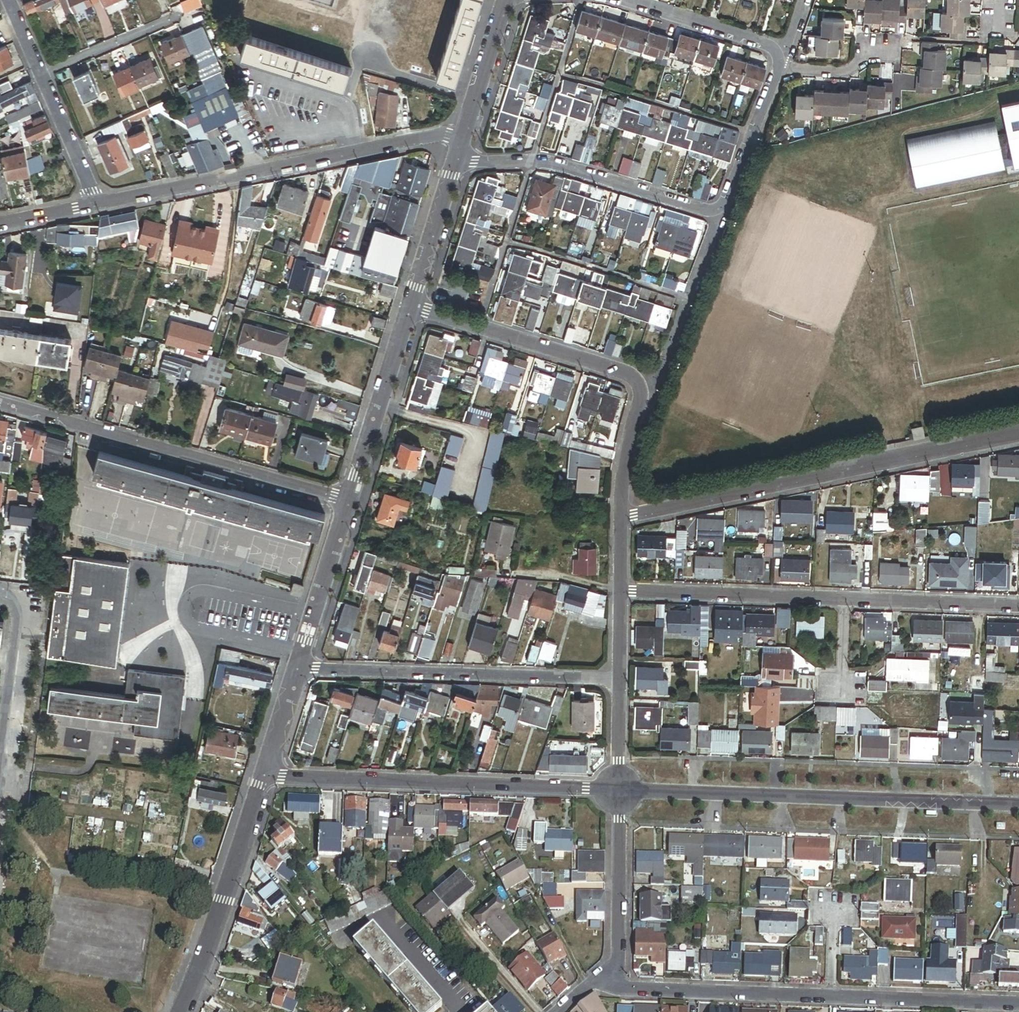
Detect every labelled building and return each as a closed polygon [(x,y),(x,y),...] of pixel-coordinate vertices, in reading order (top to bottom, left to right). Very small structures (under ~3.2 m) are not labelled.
[(28,14),(38,10),(34,0),(24,5),(28,14)] [(34,0),(38,10),(60,0),(35,0),(34,0)] [(67,16),(74,13),(74,12),(68,0),(60,0),(67,16)] [(74,12),(92,4),(90,0),(68,0),(74,12)] [(171,11),(177,8),(173,0),(166,0),(171,11)] [(433,80),(453,86),(480,0),(458,0),(433,80)] [(865,1),(865,0),(846,0),(845,9),(864,10),(865,1)] [(907,9),(899,8),(900,0),(899,0),(883,0),(883,2),(881,24),(891,25),(898,25),(898,28),(905,29),(906,18),(907,9)] [(925,0),(907,0),(907,9),(906,18),(923,19),(925,0)] [(969,1),(957,0),(946,0),(945,17),(963,18),(968,18),(969,1)] [(881,24),(883,2),(865,1),(864,10),(863,23),(881,24)] [(596,38),(602,18),(583,12),(577,32),(596,38)] [(531,15),(523,39),(541,45),(545,32),(549,21),(531,15)] [(962,35),(963,18),(945,17),(940,17),(939,33),(962,35)] [(626,26),(602,18),(596,38),(620,45),(626,26)] [(842,40),(843,22),(820,21),(819,31),(819,39),(837,40),(842,40)] [(649,33),(626,26),(620,45),(643,52),(649,33)] [(221,73),(202,28),(182,37),(190,56),(201,81),(221,73)] [(819,39),(819,31),(809,30),(809,38),(813,38),(819,39)] [(545,32),(541,45),(550,48),(551,48),(554,40),(555,36),(545,32)] [(668,39),(649,33),(643,52),(656,56),(662,58),(668,39)] [(674,54),(677,55),(685,57),(693,60),(699,41),(680,35),(678,42),(674,54)] [(169,65),(190,56),(182,37),(161,46),(169,65)] [(245,37),(238,57),(342,92),(348,72),(245,37)] [(836,58),(837,40),(819,39),(813,38),(813,48),(812,54),(812,56),(836,58)] [(541,45),(523,39),(516,63),(534,69),(538,55),(544,56),(549,50),(550,48),(541,45)] [(673,40),(668,39),(662,58),(667,60),(668,58),(673,40)] [(564,52),(566,44),(554,40),(551,48),(564,52)] [(678,42),(673,40),(668,58),(676,61),(677,55),(674,54),(678,42)] [(719,47),(699,41),(693,60),(713,66),(719,47)] [(620,45),(618,50),(642,57),(643,52),(620,45)] [(944,73),(946,54),(936,53),(936,46),(917,45),(916,61),(919,61),(918,71),(941,73),(944,73)] [(0,49),(0,69),(13,63),(6,46),(0,49)] [(656,56),(643,52),(642,57),(642,58),(654,61),(656,56)] [(1012,70),(1013,52),(1005,52),(1005,56),(997,56),(988,55),(988,61),(987,76),(987,78),(1004,78),(1005,69),(1012,70)] [(662,58),(656,56),(654,61),(666,65),(667,60),(662,58)] [(692,66),(693,60),(685,57),(683,63),(692,66)] [(740,82),(746,63),(727,57),(721,76),(731,80),(740,82)] [(138,88),(158,80),(149,60),(130,69),(138,88)] [(713,66),(693,60),(692,66),(700,68),(700,70),(710,73),(713,66)] [(987,76),(988,61),(981,61),(981,64),(971,63),(962,63),(962,86),(980,86),(980,75),(987,76)] [(534,69),(516,63),(508,87),(526,93),(534,69)] [(765,69),(746,63),(740,82),(759,88),(765,69)] [(138,88),(130,69),(113,76),(122,97),(139,90),(138,88)] [(940,96),(941,73),(918,71),(918,78),(915,78),(914,95),(940,96)] [(74,79),(84,103),(99,96),(89,73),(74,79)] [(382,86),(384,80),(370,76),(363,74),(364,82),(368,83),(378,86),(382,87),(382,86)] [(225,89),(221,78),(187,94),(192,104),(225,89)] [(407,93),(409,87),(384,80),(382,86),(407,93)] [(563,91),(576,95),(578,86),(566,81),(565,81),(564,81),(563,82),(563,91)] [(13,89),(9,82),(0,86),(0,95),(1,95),(13,89)] [(376,98),(378,86),(368,83),(368,98),(376,98)] [(35,93),(31,84),(2,97),(0,97),(0,108),(2,108),(15,102),(27,97),(35,93)] [(549,100),(553,87),(544,84),(539,97),(549,100)] [(890,102),(891,86),(883,85),(882,89),(874,88),(866,88),(866,92),(865,110),(883,111),(883,102),(890,102)] [(519,117),(526,93),(508,87),(501,111),(519,117)] [(603,91),(589,87),(588,92),(601,96),(603,91)] [(217,127),(239,117),(225,89),(192,104),(197,114),(206,133),(217,127)] [(865,110),(866,92),(849,91),(848,95),(847,114),(864,115),(865,110)] [(378,93),(376,108),(391,109),(397,110),(398,95),(378,93)] [(569,116),(574,99),(558,93),(552,111),(564,115),(569,116)] [(829,116),(831,94),(813,93),(813,98),(811,115),(829,116)] [(847,114),(848,95),(831,94),(829,116),(847,118),(847,114)] [(17,106),(28,101),(27,97),(15,102),(17,106)] [(545,113),(549,100),(539,97),(538,97),(534,109),(545,113)] [(811,115),(813,98),(795,97),(793,120),(811,121),(811,115)] [(374,106),(376,98),(368,98),(368,105),(374,106)] [(651,106),(627,98),(625,104),(649,111),(651,106)] [(591,104),(574,99),(569,116),(576,119),(585,121),(586,122),(591,104)] [(617,128),(623,110),(615,107),(617,102),(609,100),(607,105),(606,105),(601,122),(610,125),(617,128)] [(999,108),(1010,161),(1012,168),(1012,170),(1018,169),(1018,103),(999,108)] [(42,110),(40,104),(28,109),(30,114),(31,115),(33,114),(42,110)] [(665,110),(651,106),(649,111),(647,117),(642,135),(646,137),(658,140),(665,143),(671,125),(661,122),(665,110)] [(391,112),(391,109),(376,108),(375,127),(389,129),(391,112)] [(30,114),(28,109),(21,113),(23,118),(30,114)] [(151,115),(149,110),(127,119),(129,124),(151,115)] [(647,117),(623,110),(617,128),(625,130),(635,133),(642,135),(647,117)] [(517,123),(519,117),(501,111),(495,129),(500,131),(497,138),(511,143),(513,137),(514,132),(519,134),(522,124),(517,123)] [(561,124),(564,115),(552,111),(549,120),(561,124)] [(18,120),(23,118),(21,113),(9,118),(11,123),(18,120)] [(675,113),(671,125),(687,130),(689,121),(686,117),(675,113)] [(197,114),(183,120),(191,138),(206,133),(197,114)] [(30,115),(23,118),(18,120),(23,143),(29,140),(51,130),(45,116),(32,121),(30,115)] [(129,124),(127,119),(121,121),(128,138),(134,135),(131,129),(129,124)] [(722,128),(699,120),(695,133),(701,135),(719,140),(721,133),(722,128)] [(536,139),(541,125),(533,122),(529,137),(536,139)] [(102,131),(105,138),(122,130),(119,124),(102,131)] [(141,125),(131,129),(134,135),(144,131),(141,125)] [(687,130),(671,125),(665,143),(673,145),(681,148),(689,150),(692,141),(685,138),(688,130),(687,130)] [(994,125),(905,143),(915,191),(1004,172),(1003,170),(1001,162),(994,125)] [(217,127),(206,133),(212,139),(214,140),(222,136),(217,127)] [(736,132),(722,128),(721,133),(724,134),(722,141),(736,145),(739,136),(739,135),(739,134),(738,134),(738,133),(737,133),(737,132),(736,132)] [(635,133),(625,130),(623,135),(633,138),(635,133)] [(692,141),(695,133),(688,130),(685,138),(692,141)] [(134,135),(128,138),(132,147),(147,141),(148,141),(144,131),(134,135)] [(185,140),(187,146),(207,140),(212,139),(206,133),(191,138),(185,140)] [(701,135),(695,133),(692,141),(699,143),(701,135)] [(692,141),(689,150),(713,158),(719,140),(701,135),(699,143),(692,141)] [(98,144),(110,173),(127,166),(115,137),(98,144)] [(658,140),(646,137),(644,143),(656,146),(658,140)] [(588,139),(581,162),(589,165),(596,141),(588,139)] [(33,158),(29,140),(23,143),(24,145),(25,151),(27,160),(33,158)] [(219,168),(218,167),(215,161),(211,149),(207,140),(187,146),(186,147),(189,153),(194,164),(198,174),(219,168)] [(719,140),(713,158),(721,160),(730,163),(736,145),(722,141),(719,140)] [(132,147),(134,153),(149,147),(147,141),(132,147)] [(13,148),(14,154),(25,151),(24,145),(13,148)] [(216,147),(211,149),(215,161),(220,159),(216,147)] [(713,158),(689,150),(687,156),(711,163),(713,158)] [(14,154),(2,156),(6,177),(21,174),(22,177),(30,175),(29,172),(27,160),(25,151),(14,154)] [(194,164),(189,153),(180,158),(185,168),(194,164)] [(44,169),(42,156),(33,158),(27,160),(29,172),(44,169)] [(398,156),(378,161),(371,182),(388,187),(398,156)] [(223,166),(224,166),(220,159),(215,161),(218,167),(223,166)] [(624,159),(619,174),(629,177),(633,162),(624,159)] [(357,165),(353,176),(371,182),(378,161),(357,165)] [(1012,168),(1010,161),(1001,162),(1003,170),(1012,168)] [(178,176),(172,162),(164,166),(169,178),(178,176)] [(642,164),(633,162),(629,177),(637,180),(642,164)] [(404,163),(396,189),(419,197),(422,186),(427,170),(404,163)] [(352,180),(353,176),(357,165),(346,167),(339,189),(347,192),(351,179),(352,180)] [(666,173),(657,170),(652,185),(662,188),(666,173)] [(339,220),(349,224),(353,211),(356,212),(360,200),(357,199),(359,193),(363,195),(366,200),(371,202),(372,200),(376,201),(368,222),(382,222),(393,188),(388,187),(371,182),(353,176),(352,180),(339,220)] [(479,180),(473,197),(492,203),(494,196),(499,197),(502,188),(504,181),(488,176),(487,179),(486,182),(481,181),(479,180)] [(705,184),(707,178),(700,176),(693,197),(700,200),(705,184)] [(552,197),(559,199),(565,181),(558,178),(555,187),(553,192),(549,190),(547,196),(552,197)] [(580,196),(584,184),(565,178),(565,181),(559,199),(556,208),(562,210),(560,216),(561,218),(571,221),(573,220),(575,214),(580,215),(586,197),(580,196)] [(547,196),(549,190),(550,186),(538,182),(535,192),(547,196)] [(284,184),(277,205),(302,213),(309,193),(284,184)] [(713,186),(705,184),(700,200),(708,202),(713,186)] [(250,198),(252,186),(242,188),(241,197),(250,198)] [(320,188),(317,196),(330,201),(332,195),(331,192),(320,188)] [(419,197),(396,189),(393,188),(382,222),(381,225),(395,229),(399,230),(399,234),(407,236),(419,197)] [(494,196),(492,203),(496,205),(500,206),(501,203),(506,189),(502,188),(499,197),(494,196)] [(605,191),(597,188),(593,200),(601,203),(603,198),(605,191)] [(529,209),(547,215),(552,197),(547,196),(535,192),(529,209)] [(317,196),(304,237),(317,242),(330,201),(317,196)] [(637,200),(621,196),(618,207),(626,210),(628,203),(636,205),(637,200)] [(237,224),(246,225),(249,207),(250,198),(241,197),(237,224)] [(492,203),(473,197),(466,221),(484,227),(487,220),(492,203)] [(553,217),(556,208),(559,199),(552,197),(547,215),(553,217)] [(593,200),(586,197),(580,215),(597,220),(599,215),(603,203),(601,203),(593,200)] [(603,203),(599,215),(602,216),(607,200),(603,198),(601,203),(603,203)] [(654,206),(643,202),(639,214),(650,218),(652,212),(654,206)] [(509,217),(514,210),(500,206),(496,205),(494,212),(509,217)] [(250,226),(261,228),(266,210),(249,207),(246,225),(250,226)] [(626,210),(618,207),(616,207),(615,209),(614,214),(611,225),(628,230),(633,212),(626,210)] [(680,214),(668,210),(665,219),(664,222),(676,226),(680,214)] [(130,242),(136,241),(139,228),(136,212),(109,218),(109,215),(101,217),(100,225),(99,236),(128,230),(129,234),(130,242)] [(639,214),(633,212),(628,230),(645,235),(648,227),(650,218),(639,214)] [(702,221),(685,216),(681,227),(698,233),(702,221)] [(148,257),(158,260),(167,226),(146,220),(140,242),(151,245),(148,257)] [(481,236),(484,227),(466,221),(458,245),(477,251),(499,258),(499,247),(487,243),(488,238),(487,238),(481,236)] [(703,221),(702,221),(698,233),(694,245),(698,246),(705,222),(704,222),(704,221),(703,221)] [(681,227),(676,226),(664,222),(661,230),(656,247),(673,253),(681,227)] [(47,242),(98,244),(98,241),(99,236),(100,225),(65,224),(47,228),(47,242)] [(190,227),(179,224),(173,254),(175,254),(173,263),(191,267),(199,228),(190,227)] [(383,282),(393,285),(394,282),(395,280),(396,277),(397,274),(398,270),(398,267),(400,259),(402,257),(403,255),(404,253),(405,250),(405,247),(406,243),(406,239),(407,236),(399,234),(399,230),(395,229),(394,232),(376,227),(366,258),(330,247),(327,258),(324,266),(383,282)] [(484,227),(481,236),(487,238),(490,228),(484,227)] [(698,233),(681,227),(673,253),(690,258),(694,245),(698,233)] [(207,230),(199,228),(191,267),(208,271),(210,262),(212,262),(218,232),(207,230)] [(128,230),(99,236),(98,241),(129,234),(128,230)] [(296,258),(297,258),(299,250),(301,246),(286,241),(282,254),(287,255),(290,256),(296,258)] [(477,251),(458,245),(451,269),(489,281),(494,273),(472,266),(477,251)] [(297,258),(315,263),(324,266),(327,258),(299,250),(297,258)] [(5,283),(21,285),(24,254),(8,252),(8,261),(1,261),(0,266),(0,272),(6,272),(5,283)] [(509,253),(506,263),(512,265),(515,255),(509,253)] [(512,265),(510,271),(527,277),(529,272),(532,260),(515,254),(515,255),(512,265)] [(296,258),(290,256),(290,259),(287,268),(292,270),(294,261),(296,258)] [(314,267),(315,263),(297,258),(296,258),(294,261),(305,264),(314,267)] [(532,260),(529,272),(534,274),(538,262),(532,260)] [(305,264),(294,261),(292,270),(290,276),(301,279),(305,264)] [(313,271),(314,267),(305,264),(301,279),(298,288),(307,291),(309,284),(313,271)] [(556,286),(560,274),(561,269),(548,265),(544,277),(543,282),(545,283),(553,285),(556,286)] [(320,273),(313,271),(309,284),(316,286),(320,273)] [(527,277),(510,271),(502,295),(511,298),(513,291),(522,294),(522,293),(525,284),(527,277)] [(605,275),(595,272),(591,284),(601,287),(605,275)] [(534,274),(533,279),(543,282),(544,277),(534,274)] [(577,279),(560,274),(556,286),(554,292),(578,299),(581,290),(574,288),(577,279)] [(298,288),(301,279),(290,276),(287,285),(298,288)] [(583,281),(577,279),(574,288),(581,290),(583,281)] [(254,280),(249,293),(252,294),(257,295),(261,282),(254,280)] [(590,283),(583,281),(581,290),(587,292),(590,283)] [(393,298),(397,286),(393,285),(383,282),(380,294),(393,298)] [(541,295),(544,287),(527,282),(526,285),(531,286),(528,295),(523,293),(523,294),(548,302),(549,298),(541,295)] [(552,291),(553,285),(545,283),(544,287),(541,295),(549,298),(552,291)] [(587,292),(581,290),(578,299),(602,307),(607,289),(601,287),(591,284),(590,283),(587,292)] [(526,285),(525,284),(522,293),(523,293),(528,295),(531,286),(526,285)] [(643,289),(634,287),(631,296),(638,298),(639,299),(643,289)] [(607,289),(602,307),(626,314),(628,305),(622,303),(624,294),(607,289)] [(643,289),(639,299),(647,301),(651,291),(643,289)] [(511,298),(520,301),(522,294),(513,291),(511,298)] [(631,296),(624,294),(622,303),(628,305),(631,296)] [(675,299),(658,294),(656,300),(664,302),(663,306),(672,309),(675,299)] [(228,295),(226,303),(235,306),(238,298),(228,295)] [(511,298),(502,295),(500,302),(497,312),(495,319),(512,325),(518,307),(509,305),(511,298)] [(638,298),(631,296),(628,305),(635,307),(638,298)] [(238,298),(235,306),(244,308),(247,300),(238,298)] [(518,307),(520,301),(511,298),(509,305),(518,307)] [(628,305),(626,314),(632,316),(640,319),(649,322),(655,304),(647,301),(639,299),(638,298),(635,307),(628,305)] [(306,320),(312,301),(305,299),(299,318),(306,320)] [(317,303),(312,301),(306,320),(311,322),(317,303)] [(26,313),(27,304),(17,302),(15,311),(26,313)] [(326,306),(317,303),(311,322),(321,325),(326,306)] [(655,304),(649,322),(657,324),(664,326),(666,327),(670,315),(672,309),(663,306),(655,304)] [(235,306),(233,313),(242,315),(244,308),(235,306)] [(526,329),(534,332),(541,311),(533,309),(526,329)] [(30,314),(29,321),(41,323),(42,316),(30,314)] [(370,324),(383,328),(386,319),(373,315),(370,324)] [(244,324),(238,344),(280,355),(286,336),(244,324)] [(657,324),(655,330),(662,333),(664,326),(657,324)] [(570,328),(565,341),(572,344),(576,330),(570,328)] [(40,335),(0,329),(0,355),(35,361),(40,335)] [(430,334),(425,351),(444,357),(446,349),(451,351),(454,342),(449,340),(449,339),(430,334)] [(70,341),(40,335),(35,361),(65,366),(70,341)] [(482,341),(473,338),(468,354),(477,357),(482,341)] [(612,356),(617,343),(617,342),(609,339),(605,354),(612,356)] [(617,343),(612,356),(619,359),(624,345),(617,343)] [(506,349),(494,345),(492,351),(489,350),(482,373),(485,375),(491,357),(503,360),(506,349)] [(208,356),(176,347),(174,352),(207,361),(208,356)] [(88,348),(83,367),(91,369),(99,371),(101,366),(104,353),(88,348)] [(444,357),(425,351),(417,375),(436,381),(442,382),(446,367),(441,366),(444,357)] [(116,371),(120,357),(104,353),(101,366),(99,371),(107,374),(115,376),(116,371)] [(161,371),(183,378),(188,363),(165,356),(161,371)] [(226,360),(208,356),(207,361),(205,367),(188,363),(183,378),(218,387),(227,361),(226,360)] [(508,362),(503,360),(491,357),(485,375),(495,378),(503,380),(508,362)] [(515,364),(508,362),(503,380),(508,382),(520,385),(525,368),(524,367),(515,364)] [(99,371),(91,369),(90,375),(97,377),(99,371)] [(105,380),(107,374),(99,371),(97,377),(105,380)] [(116,371),(115,376),(111,390),(119,392),(127,395),(129,388),(132,375),(116,371)] [(550,395),(556,377),(539,372),(537,376),(534,386),(533,390),(550,395)] [(564,374),(562,379),(571,382),(572,376),(564,374)] [(148,380),(132,375),(129,388),(127,395),(135,397),(143,399),(148,380)] [(436,381),(417,375),(407,408),(426,413),(427,409),(435,382),(436,381)] [(472,392),(477,377),(469,375),(464,390),(472,392)] [(493,385),(495,378),(485,375),(483,382),(493,385)] [(562,379),(556,377),(550,395),(557,397),(567,401),(573,383),(571,382),(562,379)] [(151,380),(148,396),(156,398),(160,382),(151,380)] [(508,382),(503,380),(500,387),(506,389),(508,382)] [(277,382),(273,395),(298,404),(303,391),(304,390),(277,382)] [(435,382),(427,409),(434,411),(443,384),(435,382)] [(588,387),(597,390),(599,384),(590,382),(588,387)] [(598,410),(604,392),(597,390),(588,387),(586,387),(581,405),(591,408),(598,410)] [(547,405),(550,395),(533,390),(532,389),(529,399),(547,405)] [(613,422),(622,392),(612,389),(610,394),(604,392),(598,410),(603,412),(601,418),(613,422)] [(318,397),(303,391),(298,404),(295,415),(310,420),(318,397)] [(127,395),(119,392),(118,398),(126,401),(127,395)] [(557,397),(554,407),(564,410),(567,401),(557,397)] [(350,403),(346,418),(355,420),(359,405),(350,403)] [(591,408),(581,405),(579,412),(589,415),(591,408)] [(246,436),(251,419),(224,411),(219,429),(246,436)] [(487,428),(490,419),(466,412),(463,422),(487,428)] [(516,415),(509,413),(503,430),(510,432),(516,415)] [(276,426),(251,419),(246,436),(271,444),(276,426)] [(523,437),(533,440),(537,424),(527,421),(523,437)] [(16,425),(0,423),(0,452),(4,453),(5,442),(14,443),(16,425)] [(912,429),(914,439),(924,437),(922,427),(912,429)] [(34,441),(36,432),(24,428),(21,438),(34,441)] [(557,429),(555,437),(552,445),(560,447),(565,432),(557,429)] [(504,433),(491,430),(473,507),(485,511),(504,433)] [(42,447),(46,434),(36,432),(34,441),(33,444),(42,447)] [(572,434),(565,432),(560,447),(569,449),(570,441),(572,434)] [(538,433),(536,440),(546,443),(552,445),(555,437),(538,433)] [(67,440),(46,434),(42,447),(42,459),(41,463),(59,468),(58,472),(68,475),(70,459),(62,457),(67,440)] [(451,435),(445,453),(458,457),(464,439),(451,435)] [(320,465),(324,453),(327,443),(301,436),(294,458),(320,465)] [(546,443),(536,440),(535,447),(545,449),(546,443)] [(587,445),(570,441),(569,449),(584,452),(587,445)] [(5,442),(4,453),(13,454),(14,443),(5,442)] [(21,443),(14,443),(13,454),(11,463),(18,464),(21,443)] [(396,460),(407,463),(417,466),(422,450),(401,443),(396,460)] [(614,452),(587,445),(584,452),(599,456),(613,460),(614,452)] [(584,452),(569,449),(567,478),(577,479),(576,491),(596,493),(599,456),(584,452)] [(996,451),(995,458),(989,457),(989,465),(995,466),(995,471),(1018,472),(1018,452),(996,451)] [(190,469),(185,467),(182,478),(97,455),(92,476),(100,478),(310,536),(319,539),(325,517),(240,493),(243,483),(237,482),(236,487),(226,485),(227,479),(203,472),(201,478),(189,474),(190,469)] [(39,493),(40,479),(41,463),(42,459),(36,459),(33,492),(39,493)] [(11,463),(0,461),(0,473),(10,474),(11,463)] [(971,492),(976,492),(977,462),(950,461),(949,482),(971,483),(971,489),(971,492)] [(417,466),(407,463),(406,469),(415,472),(417,466)] [(432,495),(446,499),(455,470),(442,466),(432,495)] [(927,469),(927,475),(926,489),(935,490),(936,468),(927,469)] [(899,497),(926,498),(926,489),(927,475),(900,473),(899,497)] [(310,536),(100,478),(98,487),(307,544),(310,536)] [(38,507),(39,493),(33,492),(32,508),(6,505),(6,512),(5,520),(10,520),(31,523),(37,524),(38,507)] [(409,501),(385,494),(377,519),(393,524),(398,507),(407,509),(409,501)] [(445,499),(432,495),(429,507),(441,511),(445,499)] [(975,519),(985,518),(985,499),(975,498),(975,519)] [(808,501),(781,500),(781,519),(808,520),(808,501)] [(852,510),(824,509),(824,528),(851,529),(852,510)] [(763,512),(736,510),(735,527),(757,528),(758,530),(762,530),(762,525),(763,512)] [(884,510),(871,510),(871,531),(883,530),(884,518),(884,510)] [(722,551),(723,520),(696,519),(695,538),(714,538),(713,551),(722,551)] [(10,520),(9,527),(30,529),(31,523),(10,520)] [(974,521),(966,520),(965,538),(973,538),(974,521)] [(511,526),(490,522),(486,540),(484,548),(484,550),(494,553),(493,558),(503,560),(511,526)] [(771,540),(780,540),(780,525),(772,525),(771,540)] [(924,525),(914,526),(913,544),(923,544),(924,525)] [(822,527),(814,526),(814,539),(822,539),(822,527)] [(675,549),(676,549),(683,549),(684,549),(685,529),(676,529),(675,538),(675,549)] [(675,558),(675,549),(675,538),(638,537),(638,555),(659,556),(659,557),(675,558)] [(779,556),(780,540),(771,540),(771,543),(771,555),(779,556)] [(870,557),(870,541),(862,541),(861,556),(870,557)] [(588,543),(579,543),(579,560),(573,560),(573,573),(594,573),(594,549),(588,549),(588,543)] [(771,555),(771,543),(763,543),(762,557),(771,557),(771,555)] [(375,560),(377,554),(367,551),(358,575),(355,574),(353,579),(357,580),(354,588),(362,591),(362,593),(364,594),(375,560)] [(545,555),(530,553),(528,565),(543,567),(545,555)] [(949,560),(928,559),(927,581),(964,582),(965,554),(949,553),(949,560)] [(397,567),(399,562),(377,554),(375,560),(397,567)] [(1017,563),(1017,555),(1009,554),(1007,571),(1016,572),(1017,563)] [(59,556),(47,657),(117,665),(129,564),(59,556)] [(694,574),(721,575),(722,557),(694,556),(694,574)] [(568,557),(561,557),(561,571),(569,571),(568,557)] [(761,558),(734,557),(733,575),(755,576),(755,571),(760,572),(761,558)] [(800,565),(800,559),(779,559),(779,577),(806,578),(806,566),(800,565)] [(847,561),(828,560),(827,579),(849,579),(849,575),(854,575),(854,563),(847,563),(847,561)] [(897,562),(877,561),(876,580),(896,581),(896,580),(906,580),(906,567),(899,567),(899,563),(897,563),(897,562)] [(420,569),(399,562),(397,567),(419,574),(420,569)] [(1005,565),(978,564),(978,582),(1004,583),(1005,565)] [(22,579),(33,580),(34,566),(23,565),(22,579)] [(490,578),(497,578),(498,570),(477,569),(477,577),(479,577),(490,578)] [(374,572),(369,587),(376,589),(381,591),(385,592),(390,577),(374,572)] [(418,576),(413,592),(424,596),(433,599),(438,582),(418,576)] [(474,576),(466,576),(464,582),(471,584),(472,580),(474,576)] [(389,593),(394,578),(390,577),(385,592),(389,593)] [(487,585),(490,578),(479,577),(484,578),(482,583),(487,585)] [(495,587),(497,578),(490,578),(487,585),(495,587)] [(440,592),(437,592),(433,605),(444,609),(447,601),(457,604),(463,586),(444,580),(440,592)] [(478,596),(482,583),(472,580),(471,584),(463,611),(473,614),(476,606),(478,607),(481,597),(478,596)] [(535,589),(537,581),(518,580),(510,605),(521,609),(524,599),(531,601),(535,589)] [(303,585),(294,582),(291,591),(300,594),(303,585)] [(568,591),(569,586),(561,583),(557,599),(561,601),(564,590),(568,591)] [(587,597),(589,591),(570,585),(569,586),(568,591),(587,597)] [(557,596),(535,589),(531,601),(528,611),(527,613),(549,620),(557,596)] [(587,597),(568,591),(564,590),(561,601),(564,602),(584,608),(587,597)] [(599,594),(589,591),(587,597),(584,608),(582,613),(592,616),(593,615),(599,594)] [(593,615),(603,615),(607,595),(599,594),(593,615)] [(433,599),(424,596),(421,604),(430,606),(433,599)] [(531,601),(524,599),(521,609),(528,611),(531,601)] [(582,613),(584,608),(564,602),(562,609),(582,615),(582,613)] [(352,632),(360,608),(345,604),(334,639),(336,639),(349,643),(352,632)] [(664,654),(666,605),(658,604),(657,628),(638,627),(637,647),(656,648),(656,654),(664,654)] [(521,609),(510,605),(507,616),(517,619),(521,609)] [(702,620),(702,606),(692,606),(692,613),(670,612),(670,631),(687,631),(687,632),(696,632),(696,627),(701,627),(702,620)] [(735,614),(716,613),(715,632),(718,632),(718,639),(737,640),(738,632),(742,633),(742,629),(742,630),(743,611),(735,611),(735,614)] [(390,614),(383,612),(379,625),(386,627),(390,614)] [(774,615),(747,614),(746,633),(769,633),(769,629),(774,630),(774,615)] [(489,618),(478,615),(470,643),(481,646),(480,650),(491,654),(499,628),(487,625),(489,618)] [(819,622),(819,617),(797,616),(796,634),(815,635),(815,637),(823,637),(824,623),(819,622)] [(892,633),(893,625),(884,625),(884,619),(866,618),(865,637),(887,638),(887,634),(892,634),(892,633)] [(913,638),(941,639),(941,620),(914,619),(913,638)] [(971,621),(944,620),(943,639),(971,640),(971,621)] [(986,621),(985,641),(1018,642),(1018,622),(986,621)] [(399,636),(402,628),(392,624),(389,633),(399,636)] [(417,655),(423,636),(426,628),(420,626),(417,635),(412,633),(407,652),(417,655)] [(360,634),(352,632),(349,643),(348,645),(355,647),(360,634)] [(395,651),(399,636),(389,633),(384,632),(380,646),(395,651)] [(718,632),(715,632),(715,640),(737,641),(737,640),(718,639),(718,632)] [(902,634),(892,633),(892,634),(892,651),(901,651),(902,634)] [(435,640),(423,636),(417,655),(429,659),(435,640)] [(348,645),(349,643),(336,639),(334,645),(347,649),(348,645)] [(541,647),(537,658),(549,662),(555,644),(543,640),(543,641),(541,647)] [(511,658),(516,644),(509,642),(505,656),(511,658)] [(453,645),(447,643),(443,655),(449,657),(453,645)] [(527,660),(536,663),(537,658),(541,647),(535,645),(532,644),(527,660)] [(835,646),(827,645),(826,665),(834,665),(835,646)] [(985,650),(984,668),(992,669),(993,664),(993,650),(985,650)] [(222,651),(218,665),(226,667),(238,669),(241,654),(222,651)] [(791,656),(764,655),(764,674),(782,674),(782,675),(790,675),(791,656)] [(701,669),(701,660),(686,659),(685,668),(701,669)] [(890,665),(890,677),(916,678),(916,679),(928,679),(928,660),(886,659),(886,665),(890,665)] [(226,667),(218,665),(215,676),(218,676),(224,678),(226,667)] [(245,671),(238,669),(226,667),(224,678),(243,682),(245,671)] [(656,669),(637,668),(636,687),(658,688),(658,692),(668,693),(668,684),(664,683),(664,675),(659,675),(659,674),(656,674),(656,669)] [(1004,670),(984,669),(984,675),(984,679),(1004,679),(1004,670)] [(178,742),(186,677),(128,670),(125,697),(50,688),(47,712),(135,722),(134,736),(178,742)] [(271,676),(245,671),(243,682),(269,687),(271,676)] [(984,691),(984,679),(984,675),(971,675),(970,691),(984,691)] [(798,687),(816,687),(816,677),(799,676),(798,687)] [(886,681),(867,680),(867,689),(886,689),(886,681)] [(408,684),(398,683),(395,693),(401,695),(402,689),(406,690),(408,684)] [(406,691),(400,711),(399,716),(414,721),(419,706),(425,708),(431,692),(433,684),(423,684),(421,691),(417,690),(416,694),(406,691)] [(457,685),(433,684),(431,692),(452,698),(454,692),(457,685)] [(312,687),(308,698),(314,699),(317,686),(315,685),(312,687)] [(469,686),(457,685),(454,692),(457,693),(465,696),(469,686)] [(481,686),(469,686),(465,696),(477,700),(481,686)] [(498,687),(481,686),(477,700),(473,710),(483,714),(484,713),(490,715),(491,703),(497,703),(498,687)] [(779,686),(756,686),(756,694),(752,694),(752,712),(755,712),(755,723),(777,724),(778,724),(779,686)] [(331,699),(351,705),(354,695),(341,690),(334,688),(331,699)] [(389,707),(400,711),(406,691),(406,690),(402,689),(401,695),(395,693),(383,689),(381,695),(382,695),(391,698),(389,707)] [(867,690),(867,702),(882,704),(882,691),(867,690)] [(431,692),(425,708),(424,714),(428,716),(429,714),(430,710),(445,715),(447,715),(452,698),(431,692)] [(357,693),(357,695),(350,716),(372,723),(372,722),(378,704),(379,700),(357,693)] [(473,710),(477,700),(465,696),(457,693),(453,704),(473,710)] [(388,708),(389,707),(391,698),(382,695),(379,705),(388,708)] [(525,699),(519,718),(547,727),(552,710),(559,712),(565,698),(556,695),(553,707),(525,699)] [(515,730),(519,718),(525,699),(525,698),(521,696),(520,701),(504,696),(498,715),(506,717),(504,727),(515,730)] [(329,706),(315,701),(301,750),(314,754),(329,706)] [(594,701),(574,701),(574,729),(594,729),(594,701)] [(700,701),(690,701),(689,723),(699,724),(700,701)] [(379,705),(378,704),(372,722),(383,725),(388,708),(379,705)] [(837,718),(838,705),(821,705),(820,717),(837,718)] [(850,705),(850,718),(837,718),(837,724),(857,724),(857,711),(861,711),(861,706),(850,705)] [(850,718),(850,705),(838,705),(837,718),(850,718)] [(657,724),(662,724),(662,709),(636,708),(636,728),(657,728),(657,724)] [(444,718),(445,715),(430,710),(429,714),(444,718)] [(350,718),(342,715),(338,728),(346,730),(350,718)] [(778,724),(777,724),(776,740),(785,740),(786,724),(778,724)] [(890,741),(890,727),(880,726),(880,735),(860,734),(860,753),(889,754),(890,741)] [(898,741),(898,727),(890,727),(890,741),(898,741)] [(711,749),(739,750),(739,737),(738,737),(738,731),(731,731),(731,730),(711,730),(699,730),(698,747),(711,747),(711,749)] [(480,741),(487,743),(490,733),(483,731),(480,741)] [(772,732),(743,731),(742,750),(771,751),(772,732)] [(233,758),(237,737),(209,732),(205,753),(233,758)] [(495,734),(491,732),(490,733),(487,743),(481,762),(490,764),(497,741),(493,740),(495,734)] [(820,733),(793,733),(793,751),(819,752),(820,733)] [(937,736),(910,735),(909,755),(931,756),(931,751),(936,751),(937,736)] [(968,737),(941,736),(941,755),(968,756),(968,737)] [(339,750),(331,747),(327,760),(334,762),(339,750)] [(550,749),(545,750),(538,770),(586,772),(587,757),(549,756),(550,749)] [(217,783),(201,779),(199,787),(194,786),(191,798),(223,805),(226,793),(215,790),(217,783)] [(321,815),(321,799),(289,798),(289,805),(284,805),(283,814),(295,814),(310,815),(321,815)] [(354,830),(366,830),(367,827),(367,813),(366,813),(366,801),(346,801),(346,812),(355,812),(354,830)] [(366,830),(366,841),(374,841),(374,836),(386,837),(387,815),(390,815),(391,803),(373,802),(372,827),(367,827),(366,830)] [(440,809),(440,827),(444,827),(444,823),(445,818),(445,813),(463,814),(470,814),(471,806),(441,805),(440,809)] [(470,814),(470,816),(498,817),(499,807),(471,806),(470,814)] [(524,807),(499,807),(498,817),(510,818),(506,832),(515,835),(524,807)] [(415,826),(415,830),(435,830),(435,826),(436,809),(415,808),(415,809),(415,826)] [(310,815),(295,814),(294,822),(309,823),(310,815)] [(288,830),(282,822),(276,827),(278,830),(275,833),(278,838),(288,830)] [(295,838),(288,830),(278,838),(272,842),(279,851),(295,838)] [(320,830),(319,856),(343,857),(343,830),(320,830)] [(389,837),(389,853),(414,854),(415,831),(390,830),(389,837)] [(526,852),(528,833),(519,831),(514,850),(515,852),(526,852)] [(572,851),(572,835),(565,835),(559,834),(545,834),(545,850),(554,851),(563,851),(572,851)] [(704,861),(705,839),(670,838),(670,860),(704,861)] [(744,854),(744,840),(711,839),(710,857),(736,858),(736,854),(744,854)] [(783,841),(748,840),(748,859),(782,860),(783,841)] [(830,843),(788,841),(787,861),(829,863),(830,843)] [(272,842),(270,844),(276,852),(277,853),(279,851),(272,842)] [(469,851),(470,843),(456,849),(458,852),(459,856),(469,851)] [(879,859),(881,859),(881,851),(877,851),(877,849),(873,849),(874,844),(854,844),(854,863),(871,864),(871,866),(879,866),(879,859)] [(960,848),(935,847),(935,853),(935,866),(959,867),(960,848)] [(438,866),(438,867),(469,851),(459,856),(458,852),(446,858),(447,860),(438,864),(438,866)] [(292,886),(298,878),(290,868),(286,864),(280,857),(277,853),(276,852),(267,865),(277,873),(276,874),(292,886)] [(935,853),(927,852),(926,866),(935,866),(935,853)] [(280,857),(286,864),(290,860),(285,853),(280,857)] [(577,873),(571,873),(571,884),(587,885),(587,873),(605,873),(606,855),(577,854),(577,873)] [(664,886),(665,856),(639,855),(639,873),(654,874),(654,880),(651,880),(651,886),(664,886)] [(1012,861),(1011,862),(1010,881),(1015,888),(1018,889),(1018,892),(1018,857),(1012,861)] [(188,864),(175,860),(172,875),(185,877),(188,864)] [(290,860),(286,864),(290,868),(294,864),(290,860)] [(433,860),(428,863),(431,870),(437,868),(433,860)] [(527,879),(517,861),(494,874),(504,892),(527,879)] [(273,915),(288,902),(256,864),(253,873),(267,891),(257,899),(264,908),(266,906),(273,915)] [(456,872),(430,895),(444,911),(469,888),(456,872)] [(526,872),(529,878),(533,886),(534,886),(539,886),(539,883),(540,875),(540,873),(526,872)] [(552,876),(540,875),(539,883),(552,884),(552,876)] [(788,882),(762,881),(761,900),(787,901),(788,882)] [(884,883),(883,902),(910,904),(910,891),(909,891),(910,887),(902,886),(902,884),(884,883)] [(557,901),(556,884),(541,885),(541,899),(549,912),(563,912),(563,901),(557,901)] [(364,896),(364,903),(386,892),(387,891),(387,885),(364,896)] [(682,887),(682,906),(702,906),(702,887),(682,887)] [(1018,892),(1012,891),(1011,899),(1010,899),(1008,919),(1018,920),(1018,892)] [(395,904),(386,892),(364,903),(324,923),(330,935),(395,904)] [(260,911),(247,893),(241,910),(243,911),(238,926),(264,935),(268,925),(261,916),(258,916),(260,911)] [(440,920),(447,915),(444,911),(430,895),(429,894),(413,907),(429,926),(438,918),(440,920)] [(665,895),(638,894),(638,913),(664,913),(665,895)] [(522,901),(525,907),(531,903),(528,897),(522,901)] [(503,907),(495,899),(472,919),(479,928),(483,924),(501,945),(517,932),(499,911),(503,907)] [(859,913),(876,914),(877,906),(859,905),(859,913)] [(307,913),(301,917),(309,927),(315,923),(307,913)] [(876,922),(876,914),(859,913),(859,921),(876,922)] [(796,917),(760,916),(759,935),(795,936),(796,917)] [(963,917),(954,917),(953,951),(962,952),(963,917)] [(1003,918),(1002,933),(1018,934),(1018,920),(1008,919),(1003,918)] [(914,921),(882,920),(881,939),(913,940),(914,921)] [(372,928),(353,944),(411,1011),(435,1011),(440,1008),(372,928)] [(822,946),(823,929),(815,929),(814,945),(822,946)] [(849,946),(850,930),(841,930),(841,946),(849,946)] [(284,943),(281,938),(276,932),(262,942),(270,953),(284,943)] [(281,938),(284,943),(291,939),(289,934),(281,938)] [(655,940),(655,934),(637,934),(637,952),(652,952),(658,952),(658,948),(663,948),(663,940),(655,940)] [(557,963),(565,959),(552,936),(535,946),(547,967),(556,962),(557,963)] [(665,963),(666,940),(663,940),(663,948),(658,948),(658,952),(652,952),(652,956),(652,963),(665,963)] [(740,952),(740,945),(733,945),(732,956),(714,956),(714,953),(702,952),(702,965),(713,966),(713,974),(734,975),(734,971),(740,971),(740,952)] [(925,962),(924,983),(947,984),(947,980),(949,980),(952,980),(952,962),(945,962),(946,949),(929,948),(928,962),(925,962)] [(992,950),(984,949),(984,950),(983,963),(982,976),(998,976),(999,962),(1005,963),(1006,951),(992,950)] [(885,966),(886,950),(877,950),(876,966),(885,966)] [(808,952),(789,951),(789,977),(811,978),(811,973),(816,974),(816,965),(808,965),(808,952)] [(667,973),(689,974),(689,969),(694,969),(694,952),(686,952),(686,953),(667,953),(667,969),(667,973)] [(547,978),(551,975),(549,973),(539,954),(534,957),(537,963),(538,963),(547,978)] [(762,956),(743,956),(743,976),(780,977),(781,954),(762,954),(762,956)] [(543,979),(525,957),(508,971),(526,993),(543,979)] [(302,966),(280,958),(272,983),(295,990),(302,966)] [(871,975),(876,976),(876,967),(868,967),(868,961),(849,960),(849,958),(843,958),(842,973),(849,973),(848,979),(870,980),(871,975)] [(921,982),(922,962),(892,961),(891,981),(921,982)] [(982,976),(983,963),(973,962),(972,975),(982,976)] [(1007,969),(1007,977),(1018,978),(1018,970),(1007,969)] [(558,983),(551,974),(551,975),(547,978),(543,981),(550,990),(558,983)] [(970,975),(970,985),(979,985),(979,982),(985,982),(985,983),(998,984),(998,986),(1018,987),(1018,978),(1007,977),(998,976),(982,976),(972,975),(970,975)] [(557,999),(566,991),(558,983),(550,990),(549,991),(557,999)] [(277,992),(271,1007),(281,1011),(282,1011),(294,1011),(296,1005),(292,1004),(295,996),(277,992)] [(598,1000),(593,993),(578,1008),(579,1009),(581,1011),(605,1011),(598,1000)] [(490,1011),(521,1011),(508,997),(490,1011)] [(209,1005),(220,1011),(221,1011),(224,1007),(212,1000),(209,1005)]
